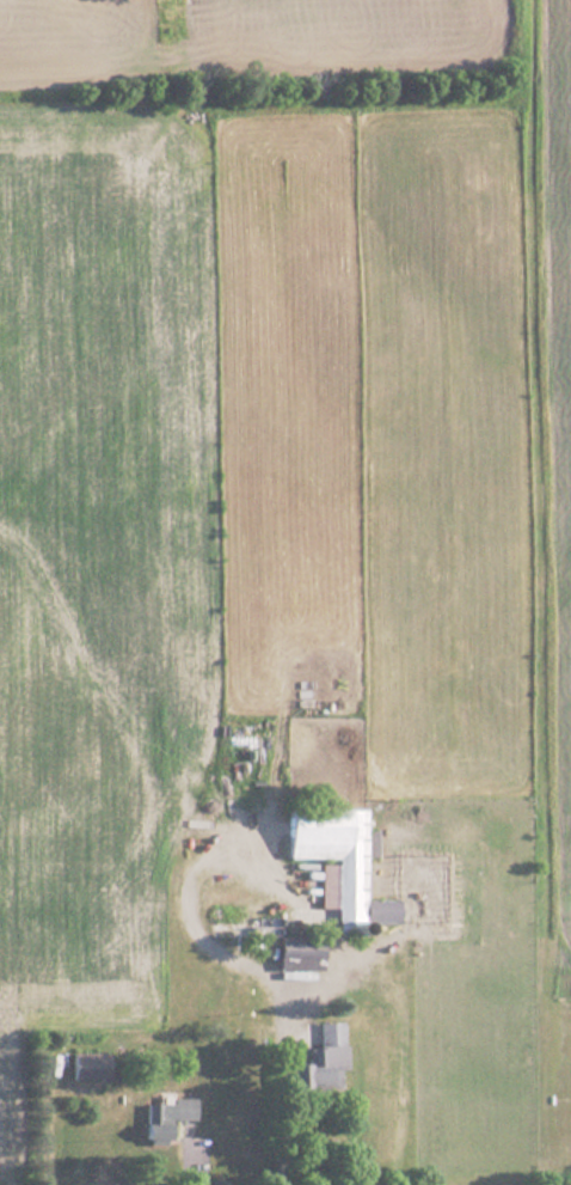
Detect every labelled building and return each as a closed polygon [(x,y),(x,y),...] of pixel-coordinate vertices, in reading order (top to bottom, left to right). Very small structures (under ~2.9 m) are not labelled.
[(363,808),(282,808),(282,858),(334,858),(334,889),(344,889),(344,901),(354,901),(354,912),(359,912),(359,921),(395,921),(395,899),(362,899),(363,808)] [(281,1091),(341,1091),(341,1021),(317,1021),(317,1045),(303,1045),(303,1062),(281,1062),(281,1091)] [(104,1052),(67,1052),(67,1079),(104,1079),(104,1052)] [(192,1120),(193,1100),(143,1099),(141,1143),(165,1144),(166,1119),(192,1120)]
